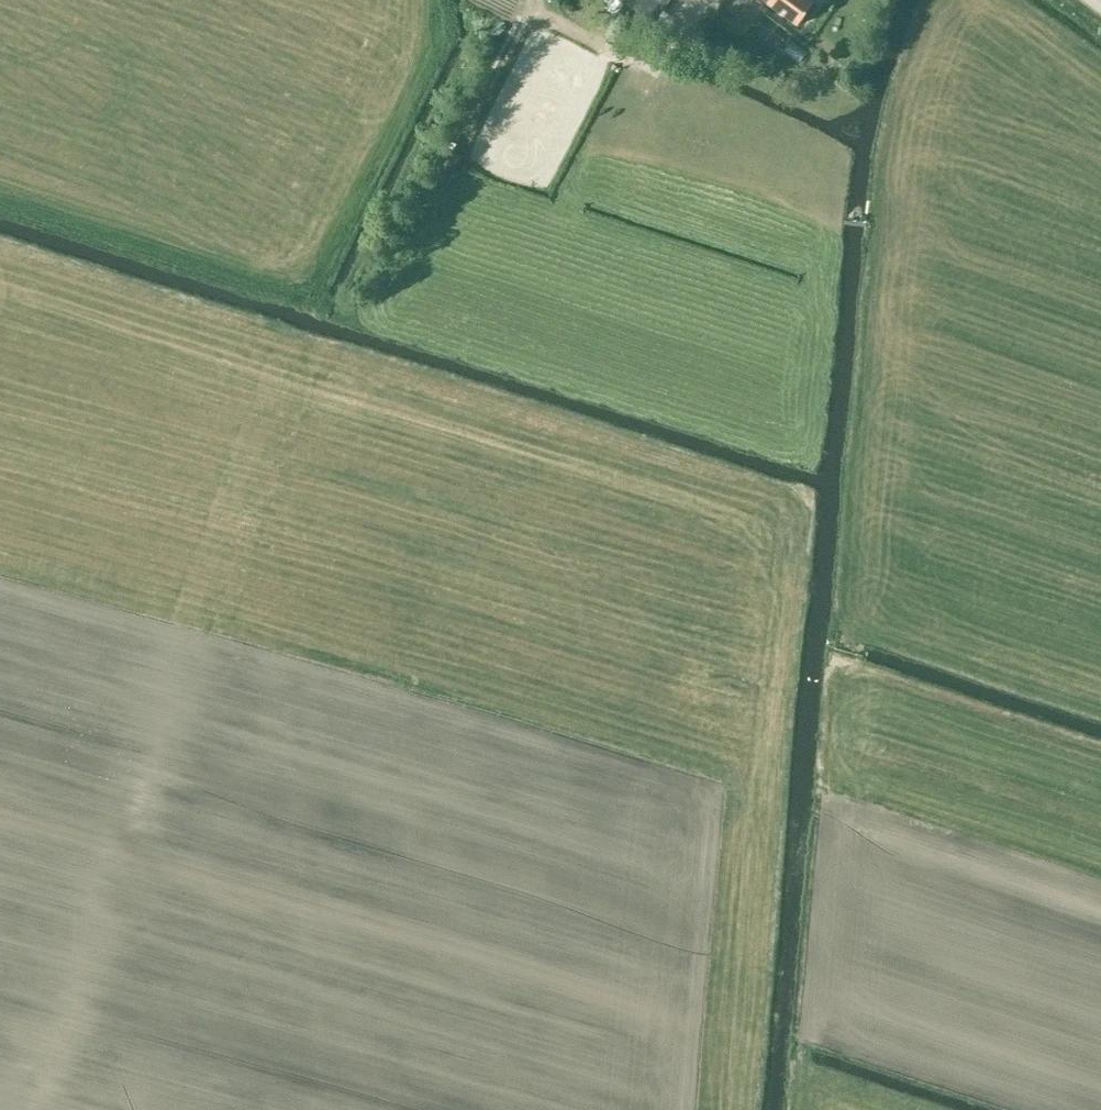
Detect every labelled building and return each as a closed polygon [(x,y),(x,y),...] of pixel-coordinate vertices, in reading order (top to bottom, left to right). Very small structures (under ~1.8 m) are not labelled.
[(654,24),(670,0),(617,0),(654,24)] [(796,24),(812,2),(809,0),(763,0),(796,24)]
